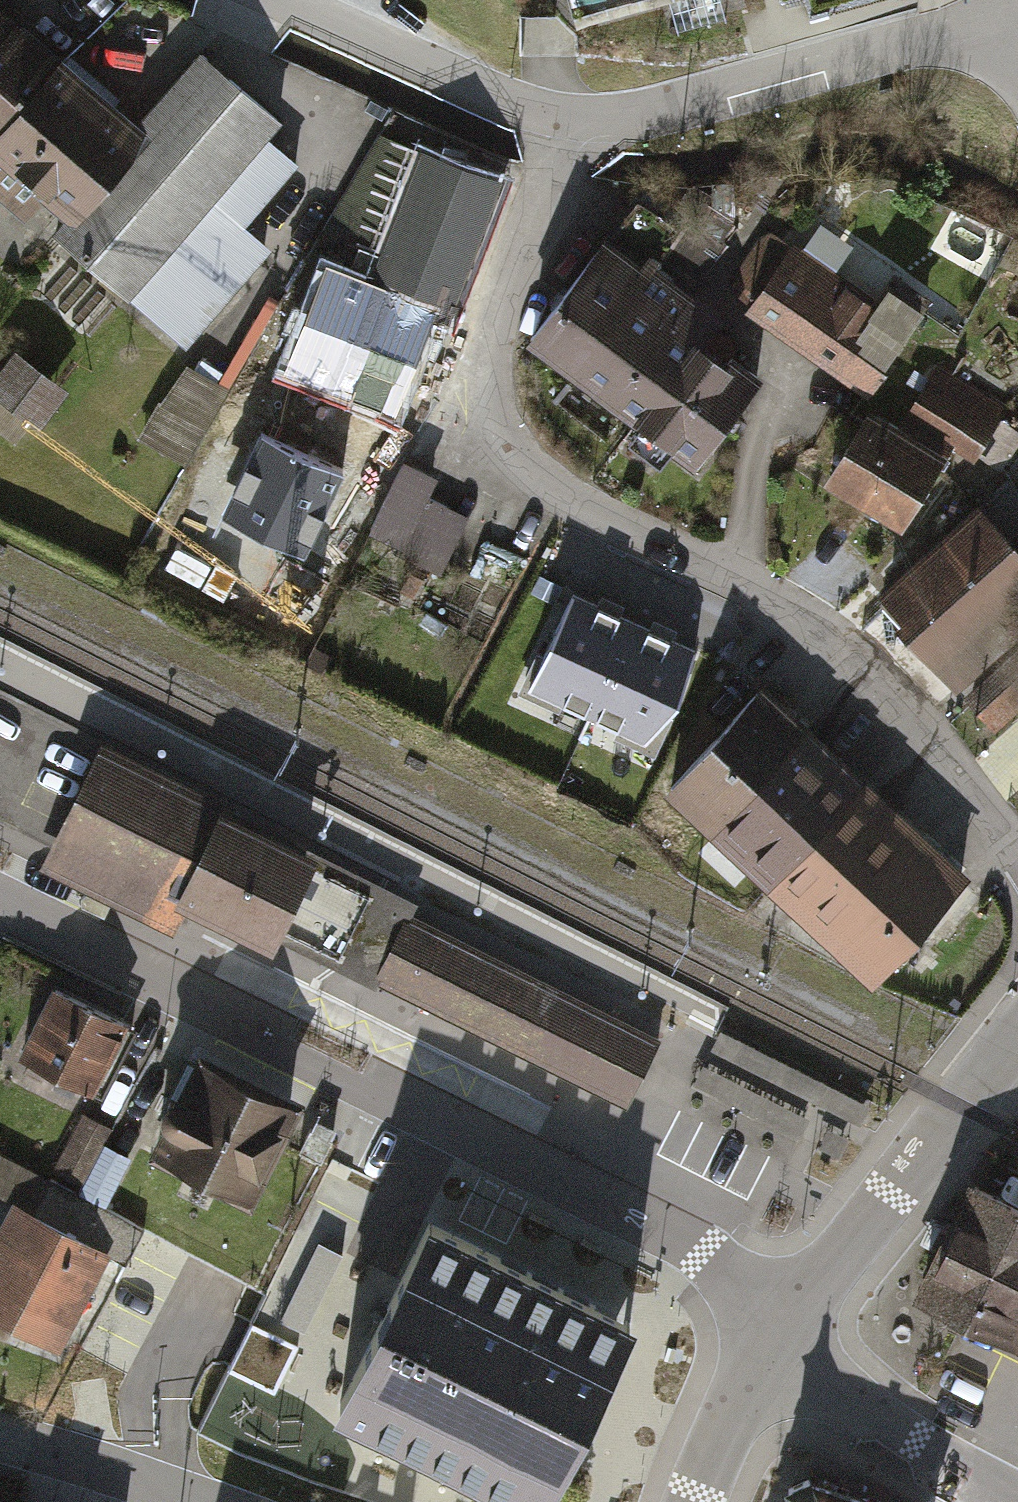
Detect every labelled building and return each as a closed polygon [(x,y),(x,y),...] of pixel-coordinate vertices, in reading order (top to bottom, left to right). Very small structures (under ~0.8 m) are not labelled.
[(575,16),(637,0),(571,0),(575,16)] [(14,21),(0,10),(0,38),(14,21)] [(14,21),(0,38),(0,124),(57,57),(14,21)] [(0,124),(0,199),(191,358),(285,245),(254,220),(297,168),(266,143),(282,124),(194,51),(135,122),(57,57),(0,124)] [(505,182),(421,151),(372,284),(328,268),(288,378),(396,418),(431,322),(450,330),(505,182)] [(672,238),(630,208),(529,347),(698,469),(762,381),(708,343),(721,325),(647,272),(672,238)] [(770,232),(728,294),(872,392),(934,302),(891,273),(871,301),(770,232)] [(41,428),(68,389),(14,350),(0,369),(0,399),(41,428)] [(865,409),(818,486),(901,537),(950,457),(972,471),(1007,414),(993,405),(1008,381),(970,358),(955,382),(937,371),(900,431),(865,409)] [(184,470),(228,390),(186,367),(125,435),(184,470)] [(320,457),(290,442),(249,525),(279,540),(320,457)] [(441,479),(406,462),(369,535),(440,571),(466,519),(430,501),(441,479)] [(978,504),(877,589),(964,690),(1017,643),(1017,550),(978,504)] [(335,565),(309,555),(290,602),(316,613),(335,565)] [(586,732),(640,618),(569,584),(515,698),(586,732)] [(709,649),(640,618),(586,732),(656,766),(709,649)] [(999,731),(1017,716),(1017,682),(983,712),(999,731)] [(714,843),(815,736),(767,691),(666,799),(714,843)] [(768,895),(869,785),(815,736),(714,843),(768,895)] [(282,946),(323,860),(96,752),(36,877),(172,942),(185,916),(276,959),(282,946)] [(802,926),(903,816),(869,785),(768,895),(802,926)] [(834,956),(936,845),(903,816),(802,926),(834,956)] [(977,882),(936,845),(834,956),(874,992),(977,882)] [(419,908),(323,860),(282,946),(375,994),(378,987),(413,919),(419,908)] [(663,1043),(413,919),(378,987),(629,1112),(663,1043)] [(100,1092),(134,1025),(50,983),(16,1050),(100,1092)] [(255,1198),(306,1096),(196,1041),(158,1116),(166,1120),(152,1147),(255,1198)] [(46,1179),(74,1193),(101,1141),(108,1126),(80,1112),(46,1179)] [(307,1126),(296,1149),(320,1160),(331,1137),(329,1136),(334,1126),(315,1117),(310,1127),(307,1126)] [(391,1185),(435,1205),(458,1154),(415,1134),(391,1185)] [(74,1193),(103,1207),(129,1155),(101,1141),(74,1193)] [(57,1346),(97,1267),(120,1279),(145,1228),(103,1207),(74,1193),(46,1179),(0,1156),(0,1201),(6,1204),(0,1216),(0,1318),(57,1346)] [(916,1299),(973,1327),(1017,1350),(1017,1173),(987,1157),(916,1299)] [(541,1501),(631,1322),(429,1223),(339,1402),(541,1501)] [(840,1488),(826,1464),(782,1491),(789,1501),(877,1501),(840,1488)]
